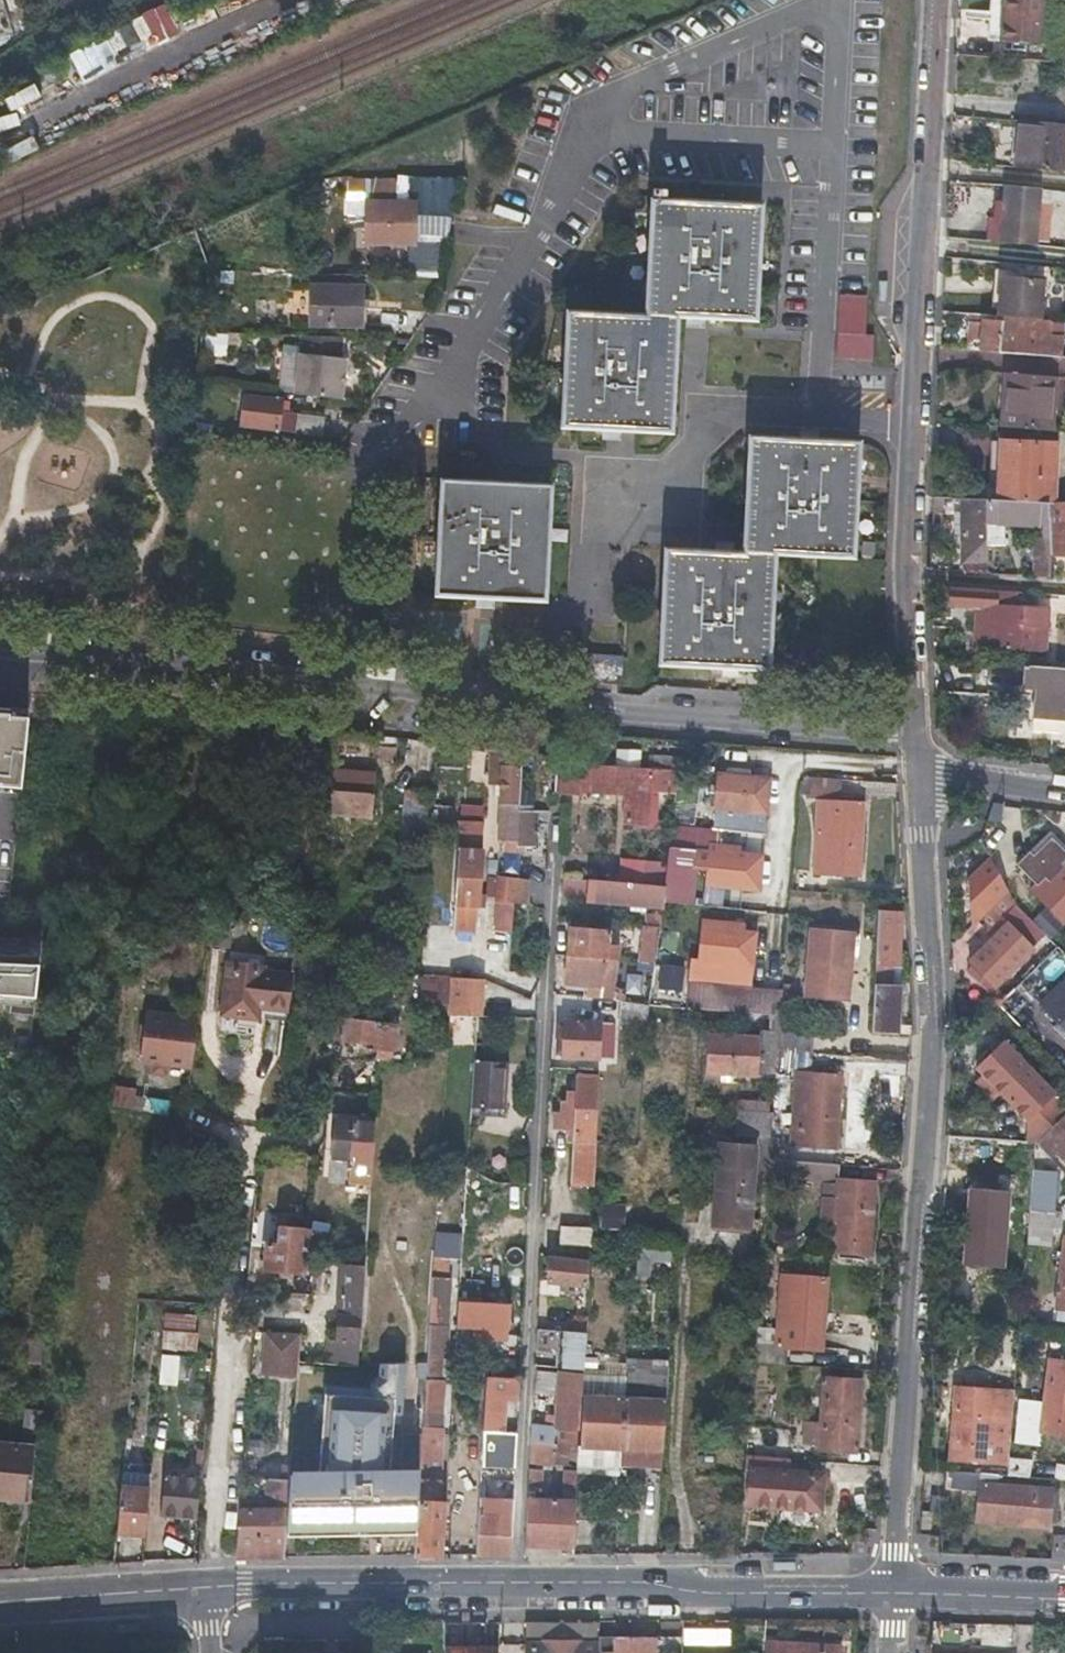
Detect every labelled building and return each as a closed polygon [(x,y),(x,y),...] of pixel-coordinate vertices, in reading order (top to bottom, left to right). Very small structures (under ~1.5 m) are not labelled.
[(999,41),(1040,43),(1043,0),(1002,0),(999,41)] [(1064,169),(1064,124),(1020,120),(1017,165),(1064,169)] [(413,245),(413,225),(414,204),(389,204),(390,197),(397,197),(396,179),(367,180),(365,243),(413,245)] [(1003,211),(1036,213),(1038,190),(1005,187),(1003,211)] [(643,316),(672,318),(753,322),(759,205),(650,198),(643,316)] [(1033,248),(1036,213),(1003,211),(1000,245),(1033,248)] [(1001,278),(997,318),(1039,320),(1041,282),(1001,278)] [(309,327),(335,328),(360,328),(361,289),(310,287),(309,327)] [(665,434),(672,318),(643,316),(562,311),(553,428),(665,434)] [(1039,320),(997,318),(991,317),(990,322),(980,321),(980,325),(968,324),(967,351),(1062,357),(1062,341),(1051,339),(1052,321),(1039,320)] [(874,333),(839,331),(837,355),(873,357),(874,333)] [(226,354),(228,335),(207,332),(205,352),(226,354)] [(323,352),(345,353),(346,336),(324,335),(323,352)] [(287,396),(330,401),(335,360),(292,355),(287,396)] [(873,357),(837,355),(837,364),(872,366),(873,357)] [(1046,375),(1005,373),(1002,427),(1043,429),(1046,375)] [(315,426),(303,425),(291,423),(291,416),(277,414),(279,401),(240,397),(237,428),(314,436),(315,426)] [(741,556),(771,558),(851,563),(858,447),(748,441),(741,556)] [(991,441),(988,500),(1049,501),(1053,501),(1055,445),(991,441)] [(545,487),(435,480),(429,597),(539,603),(545,487)] [(931,512),(940,512),(948,512),(948,505),(953,505),(953,498),(932,498),(931,512)] [(985,543),(985,499),(958,499),(959,517),(962,572),(985,572),(985,543)] [(988,500),(985,499),(985,543),(1004,544),(1005,520),(1049,520),(1049,501),(988,500)] [(1049,501),(1049,520),(1049,535),(1049,552),(1064,553),(1064,502),(1053,501),(1049,501)] [(1050,575),(1049,552),(1049,535),(1036,535),(1036,574),(1050,575)] [(764,675),(771,558),(741,556),(660,552),(653,668),(764,675)] [(978,646),(1012,648),(1046,651),(1048,625),(1022,623),(1024,605),(995,603),(996,590),(949,588),(949,605),(980,607),(978,646)] [(602,653),(566,651),(564,665),(564,670),(600,672),(602,653)] [(1012,683),(1021,684),(1021,687),(1033,688),(1031,730),(1064,733),(1064,668),(1004,664),(1003,682),(1012,683)] [(600,672),(564,670),(563,679),(600,681),(600,672)] [(12,866),(16,797),(8,796),(8,782),(29,784),(33,708),(0,706),(0,866),(12,866)] [(396,745),(397,736),(376,734),(376,743),(396,745)] [(403,765),(425,769),(431,742),(409,738),(403,765)] [(376,743),(375,750),(375,756),(395,758),(396,745),(376,743)] [(466,744),(466,749),(465,755),(484,756),(484,745),(466,744)] [(505,838),(505,843),(505,848),(534,851),(537,820),(548,820),(548,812),(517,809),(521,749),(490,746),(490,761),(502,762),(497,837),(505,838)] [(650,770),(680,772),(686,773),(686,761),(650,759),(650,770)] [(624,807),(653,809),(654,793),(651,793),(652,773),(633,772),(633,774),(583,771),(584,766),(558,764),(557,791),(581,793),(581,790),(626,794),(624,807)] [(434,777),(417,775),(400,774),(398,790),(433,793),(434,777)] [(750,810),(752,794),(753,778),(718,775),(715,807),(750,810)] [(369,793),(365,793),(362,793),(363,779),(335,777),(334,790),(323,790),(321,814),(367,817),(369,793)] [(800,784),(800,790),(800,796),(839,799),(840,781),(807,779),(800,784)] [(816,874),(837,875),(858,876),(861,804),(820,802),(816,874)] [(652,825),(653,809),(624,807),(623,822),(652,825)] [(456,918),(478,920),(484,824),(462,823),(456,918)] [(743,888),(744,871),(746,855),(710,851),(707,884),(743,888)] [(596,879),(620,880),(621,861),(596,860),(596,879)] [(621,884),(664,889),(667,865),(623,860),(621,884)] [(994,938),(981,951),(969,964),(994,988),(1033,949),(1003,919),(1017,906),(1006,887),(990,860),(969,881),(971,914),(971,915),(972,917),(974,917),(994,938)] [(1037,884),(1031,890),(1061,921),(1064,917),(1064,868),(1049,883),(1044,877),(1037,884)] [(499,876),(497,903),(513,904),(515,877),(499,876)] [(662,907),(664,889),(621,884),(562,878),(560,892),(564,893),(563,895),(587,897),(587,900),(662,907)] [(1059,924),(1042,906),(1033,915),(1049,933),(1059,924)] [(900,985),(897,985),(893,985),(894,965),(899,965),(900,913),(877,912),(875,1033),(899,1034),(900,985)] [(647,918),(646,926),(659,927),(660,927),(661,914),(650,913),(647,918)] [(659,927),(646,926),(643,926),(639,964),(655,966),(658,936),(659,927)] [(699,960),(717,962),(736,964),(738,931),(703,927),(699,960)] [(568,930),(566,957),(606,961),(620,962),(621,949),(608,948),(609,934),(568,930)] [(675,937),(658,936),(655,966),(672,967),(675,937)] [(807,994),(827,995),(847,997),(852,946),(812,942),(807,994)] [(335,960),(343,961),(344,946),(336,946),(335,960)] [(620,1002),(631,1003),(632,995),(623,995),(623,987),(604,985),(606,961),(566,957),(564,984),(602,988),(601,1001),(620,1002)] [(690,967),(690,974),(689,980),(691,980),(700,981),(707,982),(708,969),(690,967)] [(271,1013),(276,978),(265,978),(265,971),(229,971),(226,1022),(262,1024),(262,1013),(271,1013)] [(438,1003),(439,975),(422,974),(422,1003),(438,1003)] [(449,1015),(484,1016),(486,978),(451,977),(449,1015)] [(292,978),(276,978),(271,1013),(290,1013),(292,978)] [(689,1003),(699,1004),(700,981),(691,980),(689,1003)] [(707,982),(700,981),(699,1004),(773,1013),(771,1032),(764,1031),(764,1037),(710,1032),(707,1071),(775,1077),(776,1065),(777,1049),(779,1032),(782,989),(707,982)] [(1049,1016),(1064,1032),(1064,1000),(1049,1016)] [(649,1005),(631,1003),(620,1002),(619,1023),(648,1025),(649,1005)] [(290,1013),(271,1013),(262,1013),(262,1024),(290,1025),(290,1013)] [(140,1060),(148,1061),(157,1061),(156,1073),(169,1074),(169,1063),(193,1066),(198,1020),(146,1014),(140,1060)] [(382,1040),(381,1057),(393,1058),(395,1019),(382,1018),(336,1015),(334,1035),(382,1040)] [(563,1056),(587,1057),(610,1059),(612,1024),(565,1021),(563,1056)] [(777,1049),(811,1052),(812,1035),(779,1032),(777,1049)] [(978,1066),(1002,1091),(1025,1116),(1051,1092),(1003,1042),(978,1066)] [(810,1067),(811,1052),(777,1049),(776,1065),(810,1067)] [(501,1108),(503,1086),(505,1063),(473,1061),(470,1105),(501,1108)] [(598,1075),(588,1075),(577,1074),(574,1114),(553,1113),(552,1130),(574,1131),(573,1142),(588,1143),(587,1131),(596,1132),(598,1075)] [(835,1149),(838,1113),(841,1078),(799,1074),(793,1145),(835,1149)] [(126,1107),(128,1094),(115,1092),(113,1105),(126,1107)] [(170,1101),(128,1094),(126,1107),(167,1116),(170,1101)] [(771,1135),(772,1101),(741,1100),(739,1134),(771,1135)] [(1036,1140),(1064,1111),(1064,1106),(1032,1136),(1036,1140)] [(1039,1143),(1046,1151),(1056,1142),(1064,1152),(1064,1111),(1036,1140),(1039,1143)] [(376,1119),(356,1118),(336,1116),(333,1156),(373,1159),(376,1119)] [(712,1225),(730,1226),(748,1228),(754,1148),(719,1144),(712,1225)] [(767,1176),(837,1181),(838,1163),(769,1158),(767,1176)] [(1052,1225),(1055,1226),(1059,1226),(1060,1208),(1053,1207),(1056,1170),(1033,1168),(1027,1241),(1050,1243),(1052,1225)] [(459,1170),(441,1170),(440,1182),(458,1183),(459,1170)] [(832,1251),(850,1253),(868,1254),(874,1184),(837,1181),(832,1251)] [(965,1260),(982,1262),(1000,1263),(1005,1191),(970,1189),(965,1260)] [(317,1225),(328,1226),(339,1226),(341,1196),(319,1195),(317,1225)] [(602,1240),(615,1241),(627,1241),(628,1224),(603,1222),(602,1240)] [(593,1227),(578,1226),(564,1225),(563,1246),(591,1247),(593,1227)] [(308,1229),(294,1228),(280,1227),(278,1245),(265,1243),(264,1266),(305,1270),(308,1229)] [(366,1251),(348,1249),(347,1264),(365,1266),(366,1251)] [(673,1265),(674,1252),(640,1250),(638,1277),(653,1277),(654,1264),(673,1265)] [(548,1257),(548,1269),(547,1281),(586,1283),(587,1260),(548,1257)] [(428,1326),(426,1364),(439,1365),(439,1355),(443,1356),(448,1279),(445,1279),(445,1258),(433,1258),(428,1326)] [(343,1264),(337,1335),(359,1336),(365,1266),(347,1264),(343,1264)] [(796,1349),(808,1350),(819,1350),(824,1279),(782,1275),(776,1346),(754,1345),(752,1361),(795,1365),(796,1349)] [(589,1296),(584,1296),(579,1295),(578,1308),(588,1308),(589,1296)] [(455,1325),(481,1326),(507,1327),(508,1303),(456,1301),(455,1325)] [(195,1316),(164,1314),(161,1346),(195,1350),(197,1332),(194,1332),(195,1316)] [(425,1367),(426,1364),(428,1326),(401,1324),(397,1378),(425,1380),(425,1367)] [(562,1334),(562,1332),(562,1330),(536,1328),(534,1353),(560,1354),(559,1367),(584,1368),(586,1335),(562,1334)] [(297,1359),(299,1333),(263,1330),(260,1374),(296,1376),(297,1359)] [(337,1335),(334,1334),(331,1334),(330,1361),(357,1363),(359,1336),(337,1335)] [(42,1340),(33,1339),(24,1339),(22,1364),(40,1364),(42,1340)] [(159,1355),(158,1368),(157,1380),(176,1382),(177,1356),(159,1355)] [(506,1378),(509,1378),(513,1378),(514,1361),(492,1360),(491,1377),(506,1378)] [(1059,1434),(1064,1434),(1064,1363),(1050,1362),(1043,1432),(1059,1434)] [(435,1367),(425,1367),(425,1380),(422,1423),(439,1423),(441,1377),(434,1376),(435,1367)] [(579,1444),(581,1408),(584,1371),(558,1370),(553,1442),(568,1443),(579,1444)] [(506,1378),(491,1377),(485,1377),(480,1464),(514,1465),(516,1431),(501,1430),(503,1391),(505,1391),(506,1378)] [(818,1448),(835,1450),(853,1451),(858,1381),(823,1378),(820,1423),(807,1422),(805,1442),(818,1443),(818,1448)] [(956,1386),(953,1422),(951,1457),(985,1460),(988,1419),(1012,1421),(1014,1390),(956,1386)] [(582,1444),(620,1446),(623,1398),(585,1396),(582,1444)] [(623,1398),(620,1446),(662,1449),(665,1401),(623,1398)] [(24,1412),(21,1445),(34,1446),(36,1414),(24,1412)] [(548,1417),(529,1415),(528,1441),(529,1441),(546,1442),(548,1417)] [(438,1441),(439,1423),(422,1423),(420,1441),(438,1441)] [(568,1443),(553,1442),(546,1442),(529,1441),(528,1461),(552,1462),(552,1460),(567,1461),(568,1443)] [(0,1443),(0,1497),(30,1499),(34,1446),(21,1445),(0,1443)] [(271,1481),(290,1482),(292,1449),(273,1448),(271,1481)] [(751,1470),(750,1487),(749,1504),(819,1509),(821,1475),(787,1473),(788,1458),(745,1454),(744,1469),(751,1470)] [(577,1469),(571,1469),(565,1468),(564,1487),(576,1488),(577,1469)] [(575,1499),(562,1499),(548,1498),(548,1489),(540,1489),(540,1469),(528,1469),(525,1544),(572,1546),(575,1499)] [(979,1481),(980,1473),(946,1469),(944,1489),(978,1492),(979,1481)] [(418,1482),(417,1499),(413,1552),(413,1554),(442,1553),(445,1501),(438,1500),(440,1471),(433,1471),(432,1477),(418,1476),(418,1482)] [(149,1474),(122,1472),(121,1488),(117,1532),(144,1534),(149,1474)] [(160,1516),(177,1517),(194,1519),(198,1477),(163,1475),(160,1516)] [(976,1520),(1011,1523),(1046,1527),(1050,1488),(979,1481),(978,1492),(976,1520)] [(274,1512),(240,1510),(238,1533),(236,1556),(285,1555),(286,1532),(288,1513),(289,1485),(276,1484),(274,1512)] [(509,1553),(510,1547),(510,1541),(496,1540),(497,1512),(477,1511),(475,1553),(509,1553)] [(795,1565),(775,1565),(775,1569),(775,1573),(795,1573),(795,1565)] [(141,1625),(118,1626),(118,1637),(141,1635),(141,1630),(141,1625)] [(598,1636),(598,1642),(598,1652),(657,1652),(657,1636),(598,1636)] [(598,1642),(596,1643),(596,1638),(526,1639),(526,1643),(525,1643),(525,1652),(598,1652),(598,1642)] [(838,1647),(769,1642),(768,1652),(838,1652),(838,1647)]
